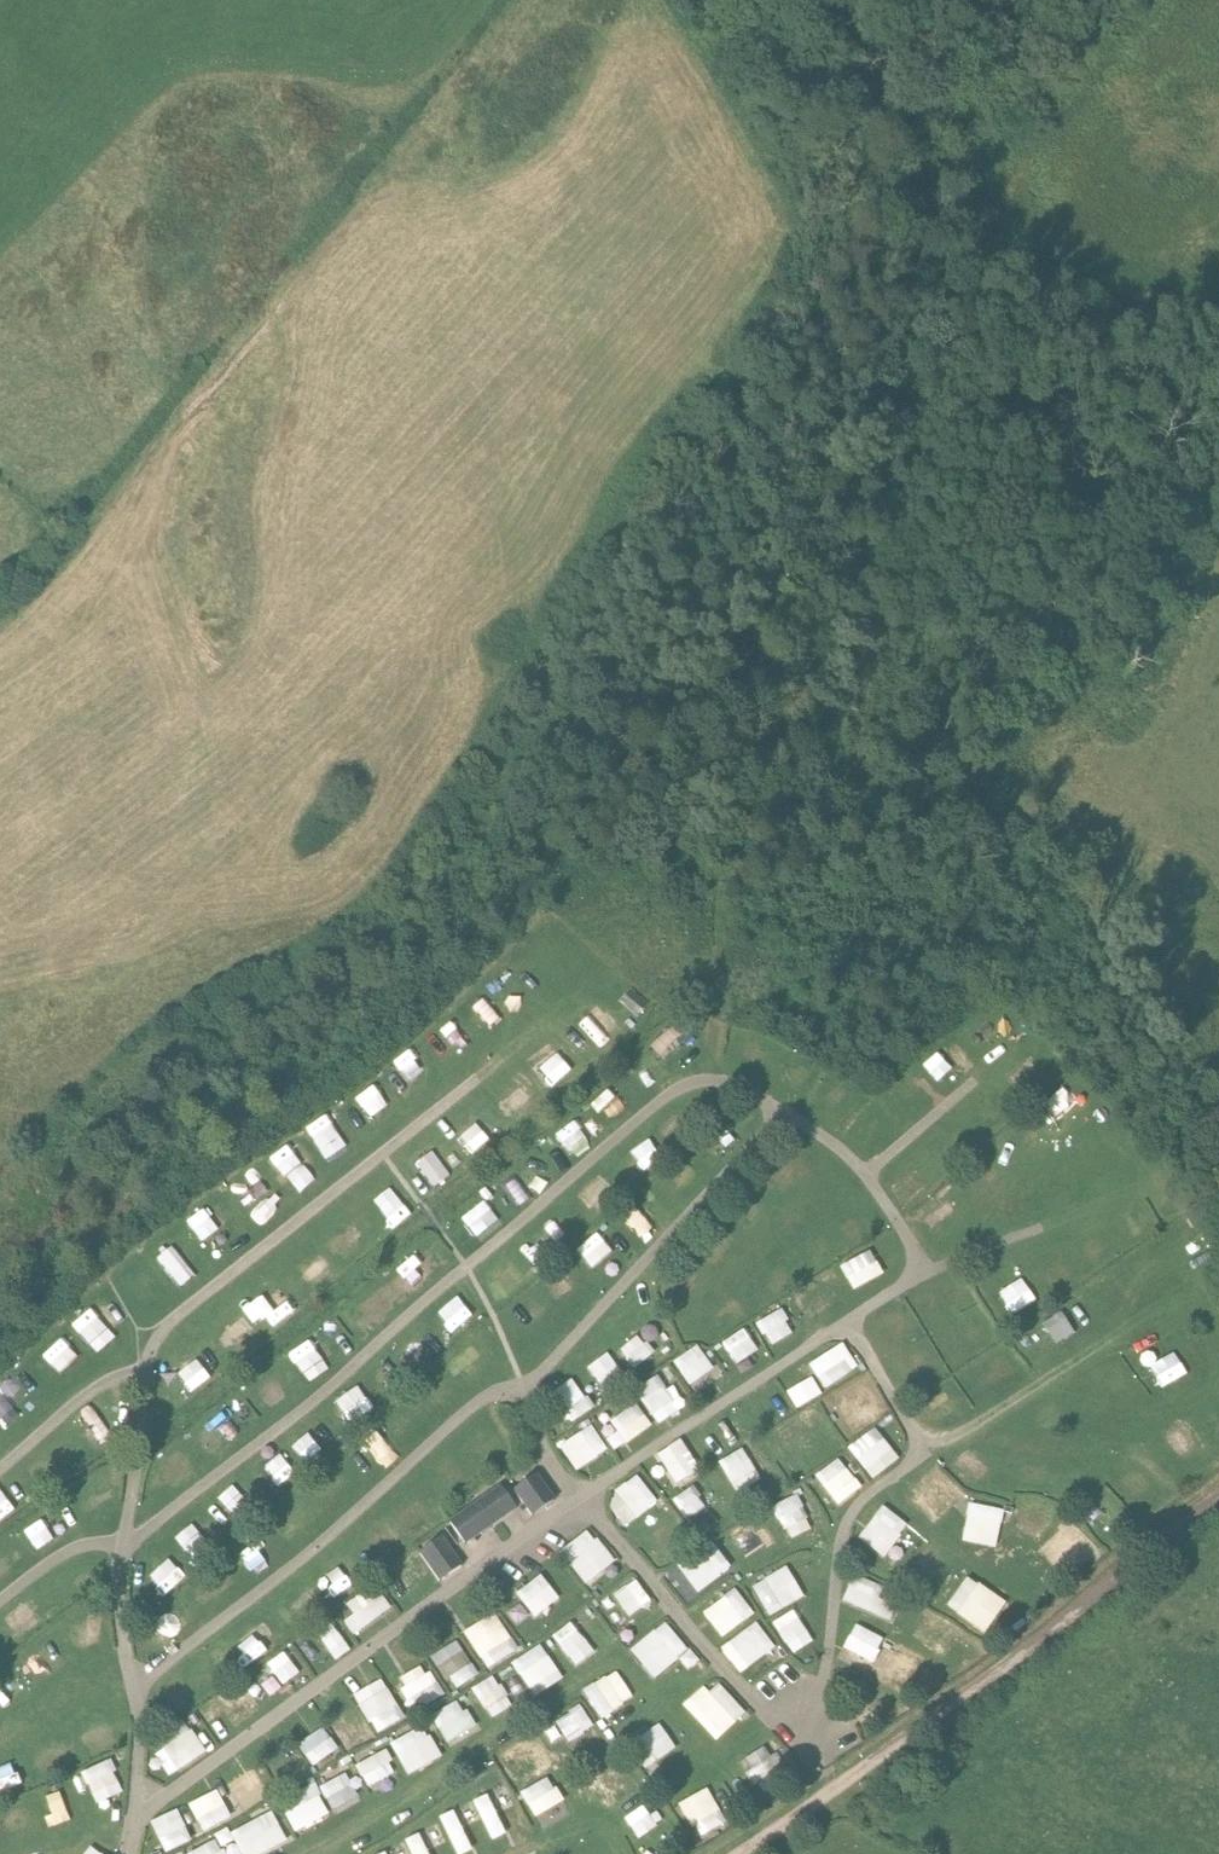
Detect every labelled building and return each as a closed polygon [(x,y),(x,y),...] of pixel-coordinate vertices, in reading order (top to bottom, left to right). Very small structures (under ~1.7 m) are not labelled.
[(586,1030),(603,1051),(624,1033),(608,1013),(586,1030)] [(950,1073),(963,1057),(950,1046),(937,1063),(950,1073)] [(655,1088),(676,1071),(660,1051),(639,1068),(655,1088)] [(369,1116),(382,1106),(371,1092),(358,1102),(369,1116)] [(314,1130),(335,1161),(358,1146),(337,1115),(314,1130)] [(566,1146),(579,1151),(588,1132),(574,1126),(566,1146)] [(450,1144),(432,1157),(446,1176),(464,1163),(450,1144)] [(602,1214),(621,1203),(608,1180),(588,1191),(602,1214)] [(395,1228),(415,1211),(392,1184),(372,1201),(395,1228)] [(627,1215),(642,1231),(655,1218),(640,1203),(627,1215)] [(466,1223),(481,1242),(505,1223),(490,1204),(466,1223)] [(187,1219),(199,1238),(220,1225),(209,1206),(187,1219)] [(602,1235),(581,1253),(597,1273),(619,1255),(602,1235)] [(874,1250),(844,1269),(859,1292),(889,1273),(874,1250)] [(427,1252),(403,1267),(417,1289),(441,1275),(427,1252)] [(278,1276),(260,1292),(284,1321),(303,1305),(278,1276)] [(996,1289),(1006,1312),(1027,1303),(1023,1294),(1024,1293),(1018,1280),(996,1289)] [(97,1297),(75,1316),(89,1334),(112,1315),(97,1297)] [(459,1308),(444,1323),(459,1339),(475,1324),(459,1308)] [(760,1324),(774,1348),(800,1334),(786,1310),(760,1324)] [(726,1344),(739,1367),(765,1352),(752,1329),(726,1344)] [(643,1335),(623,1352),(641,1373),(661,1356),(643,1335)] [(47,1358),(66,1375),(85,1354),(66,1337),(47,1358)] [(423,1338),(409,1351),(424,1368),(438,1355),(423,1338)] [(831,1392),(864,1369),(847,1344),(813,1367),(831,1392)] [(677,1367),(694,1390),(719,1372),(702,1348),(677,1367)] [(180,1369),(198,1390),(221,1371),(203,1350),(180,1369)] [(611,1367),(596,1379),(609,1397),(625,1385),(611,1367)] [(802,1410),(827,1393),(815,1375),(790,1392),(802,1410)] [(661,1380),(638,1396),(662,1429),(685,1413),(661,1380)] [(581,1426),(599,1410),(582,1390),(563,1406),(581,1426)] [(3,1428),(20,1415),(7,1397),(0,1403),(0,1423),(3,1428)] [(354,1402),(340,1413),(352,1429),(367,1417),(354,1402)] [(631,1449),(656,1430),(642,1411),(616,1431),(631,1449)] [(321,1458),(339,1445),(326,1428),(309,1440),(321,1458)] [(596,1429),(563,1450),(580,1475),(612,1454),(596,1429)] [(878,1482),(905,1459),(879,1429),(852,1452),(878,1482)] [(684,1443),(660,1458),(680,1489),(704,1473),(684,1443)] [(742,1495),(767,1479),(746,1449),(722,1465),(742,1495)] [(266,1471),(282,1489),(300,1473),(284,1456),(266,1471)] [(843,1459),(819,1478),(843,1507),(867,1488),(843,1459)] [(532,1516),(556,1499),(537,1473),(513,1491),(532,1516)] [(610,1503),(628,1530),(662,1508),(645,1481),(610,1503)] [(466,1545),(517,1509),(500,1485),(449,1521),(466,1545)] [(689,1522),(711,1512),(701,1490),(679,1500),(689,1522)] [(794,1541),(819,1529),(801,1492),(776,1505),(794,1541)] [(965,1542),(999,1550),(1009,1511),(975,1503),(965,1542)] [(862,1537),(887,1559),(915,1527),(890,1505),(862,1537)] [(1071,1522),(1039,1553),(1068,1583),(1100,1551),(1071,1522)] [(196,1543),(212,1559),(230,1542),(213,1526),(196,1543)] [(736,1535),(743,1556),(766,1548),(760,1528),(736,1535)] [(563,1555),(589,1589),(620,1566),(594,1532),(563,1555)] [(463,1565),(443,1537),(420,1554),(440,1581),(463,1565)] [(702,1600),(737,1568),(714,1544),(680,1575),(702,1600)] [(330,1556),(314,1568),(343,1607),(359,1594),(330,1556)] [(176,1562),(153,1577),(167,1598),(190,1584),(176,1562)] [(755,1585),(774,1617),(810,1595),(790,1563),(755,1585)] [(861,1590),(851,1587),(846,1603),(893,1617),(897,1603),(881,1598),(887,1582),(866,1575),(861,1590)] [(989,1636),(1012,1603),(973,1576),(950,1609),(989,1636)] [(547,1577),(519,1596),(537,1622),(565,1603),(547,1577)] [(616,1599),(635,1620),(656,1601),(637,1580),(616,1599)] [(728,1638),(760,1611),(739,1586),(707,1613),(728,1638)] [(777,1620),(799,1652),(819,1639),(798,1606),(777,1620)] [(361,1608),(347,1631),(365,1642),(379,1618),(361,1608)] [(163,1648),(187,1632),(174,1612),(150,1629),(163,1648)] [(467,1635),(493,1674),(524,1653),(498,1614),(467,1635)] [(763,1620),(725,1647),(744,1674),(782,1647),(763,1620)] [(670,1621),(633,1651),(659,1682),(695,1653),(670,1621)] [(859,1621),(843,1656),(874,1670),(890,1635),(859,1621)] [(576,1622),(556,1637),(581,1667),(600,1652),(576,1622)] [(319,1641),(337,1657),(349,1644),(331,1627),(319,1641)] [(262,1665),(280,1650),(263,1628),(244,1643),(262,1665)] [(436,1659),(457,1695),(483,1680),(463,1644),(436,1659)] [(884,1684),(919,1694),(931,1656),(896,1645),(884,1684)] [(516,1668),(541,1700),(569,1678),(544,1646),(516,1668)] [(266,1674),(285,1704),(311,1687),(292,1657),(266,1674)] [(605,1719),(639,1697),(620,1668),(586,1690),(605,1719)] [(450,1701),(433,1669),(404,1684),(421,1717),(450,1701)] [(495,1721),(517,1707),(498,1678),(476,1692),(495,1721)] [(358,1698),(380,1740),(410,1724),(388,1682),(358,1698)] [(724,1683),(714,1692),(707,1686),(686,1705),(721,1743),(752,1713),(724,1683)] [(436,1718),(451,1746),(480,1730),(464,1702),(436,1718)] [(571,1743),(598,1727),(584,1703),(557,1719),(571,1743)] [(341,1728),(350,1752),(375,1742),(365,1718),(341,1728)] [(634,1739),(648,1767),(680,1750),(665,1722),(634,1739)] [(183,1777),(211,1757),(187,1725),(160,1746),(183,1777)] [(318,1772),(344,1755),(328,1732),(302,1749),(318,1772)] [(395,1746),(413,1779),(448,1759),(436,1738),(421,1746),(415,1735),(395,1746)] [(746,1760),(769,1796),(796,1780),(773,1744),(746,1760)] [(610,1746),(594,1755),(620,1802),(636,1793),(610,1746)] [(373,1791),(402,1775),(390,1752),(360,1768),(373,1791)] [(277,1768),(295,1792),(316,1777),(297,1753),(277,1768)] [(86,1777),(97,1801),(125,1787),(114,1764),(86,1777)] [(260,1775),(231,1791),(246,1818),(275,1802),(260,1775)] [(324,1791),(339,1814),(365,1798),(350,1775),(324,1791)] [(552,1776),(523,1794),(540,1821),(570,1802),(552,1776)] [(701,1841),(732,1826),(713,1787),(682,1803),(701,1841)] [(300,1836),(334,1819),(320,1790),(285,1806),(300,1836)] [(491,1793),(476,1800),(497,1844),(512,1837),(491,1793)] [(47,1826),(73,1815),(63,1794),(38,1805),(47,1826)] [(194,1807),(206,1838),(235,1826),(223,1795),(194,1807)] [(444,1817),(460,1853),(475,1853),(478,1853),(459,1810),(444,1817)] [(167,1853),(180,1853),(197,1846),(183,1813),(154,1826),(167,1853)] [(235,1838),(243,1853),(276,1853),(291,1846),(275,1817),(235,1838)] [(424,1833),(409,1840),(416,1853),(434,1853),(424,1833)] [(200,1853),(228,1853),(223,1844),(200,1853)]
